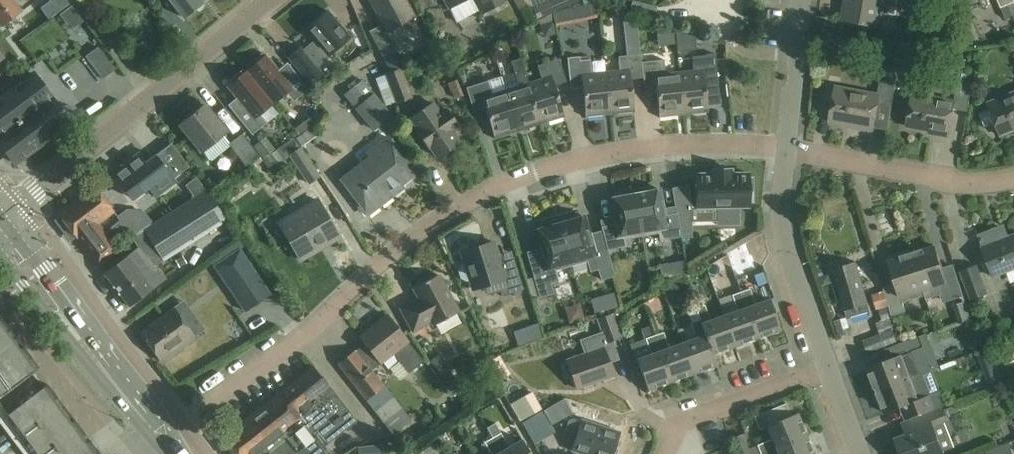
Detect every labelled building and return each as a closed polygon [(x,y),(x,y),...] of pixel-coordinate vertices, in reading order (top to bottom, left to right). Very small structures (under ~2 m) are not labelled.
[(1,26),(2,27),(22,11),(14,0),(0,0),(0,25),(1,26)] [(184,17),(203,2),(202,0),(171,0),(184,17)] [(415,16),(406,0),(369,0),(386,32),(415,16)] [(450,8),(457,22),(479,10),(481,13),(505,0),(445,0),(449,8),(450,8)] [(529,25),(537,21),(525,0),(514,0),(529,25)] [(533,8),(538,18),(580,0),(553,0),(533,8)] [(855,0),(844,0),(840,21),(879,28),(882,13),(919,20),(920,12),(913,11),(855,0)] [(913,11),(914,3),(897,0),(855,0),(913,11)] [(1006,0),(997,0),(1005,19),(1012,16),(1008,5),(1006,0)] [(553,14),(556,26),(575,22),(572,7),(567,8),(553,14)] [(322,74),(316,66),(350,38),(328,11),(305,29),(315,41),(303,50),(300,47),(288,57),(310,84),(322,74)] [(580,26),(595,22),(592,12),(577,16),(580,26)] [(994,33),(1008,28),(1003,16),(989,22),(994,33)] [(625,27),(638,25),(638,21),(625,18),(625,27)] [(474,22),(463,31),(471,41),(482,32),(474,22)] [(435,46),(433,42),(428,41),(424,43),(423,48),(426,52),(430,53),(434,50),(435,46)] [(898,43),(895,59),(919,63),(922,47),(898,43)] [(390,44),(379,50),(390,71),(402,65),(390,44)] [(99,46),(85,56),(103,79),(115,69),(99,46)] [(643,77),(642,61),(641,53),(618,56),(620,70),(606,71),(610,114),(635,111),(631,79),(643,77)] [(679,72),(683,114),(709,112),(708,105),(721,103),(715,54),(692,56),(694,70),(679,72)] [(250,69),(248,71),(273,103),(292,88),(299,97),(309,89),(293,69),(284,76),(267,55),(264,58),(262,55),(248,66),(250,69)] [(583,88),(586,116),(610,114),(606,71),(592,72),(591,59),(580,60),(580,56),(568,57),(571,89),(583,88)] [(519,85),(506,90),(519,130),(541,123),(529,83),(529,82),(521,57),(512,60),(519,85)] [(542,78),(529,82),(529,83),(541,123),(565,116),(555,85),(567,81),(559,58),(538,65),(542,78)] [(683,114),(679,72),(666,73),(665,59),(642,61),(643,77),(644,85),(656,84),(660,117),(683,114)] [(884,65),(878,94),(837,86),(830,119),(873,128),(878,102),(892,105),(898,76),(893,67),(884,65)] [(400,68),(390,71),(385,73),(396,102),(411,96),(400,68)] [(273,103),(248,71),(245,73),(243,70),(229,81),(232,84),(228,86),(241,101),(231,109),(253,135),(263,126),(255,117),(273,103)] [(966,81),(967,74),(958,73),(957,79),(966,81)] [(70,122),(34,74),(0,99),(0,143),(15,162),(70,122)] [(389,115),(361,79),(344,93),(356,108),(355,108),(372,129),(389,115)] [(954,100),(913,93),(907,126),(949,134),(953,109),(967,111),(972,82),(958,79),(954,100)] [(448,83),(450,90),(451,90),(455,99),(462,96),(456,80),(448,83)] [(519,130),(506,90),(492,94),(488,81),(467,87),(474,110),(485,106),(495,138),(519,130)] [(996,123),(1001,135),(1013,129),(1013,92),(988,103),(990,108),(979,113),(985,127),(996,123)] [(447,109),(439,114),(431,102),(410,117),(418,129),(416,130),(427,147),(430,146),(438,157),(459,142),(450,130),(458,124),(447,109)] [(213,140),(225,131),(205,105),(180,125),(209,161),(222,151),(213,140)] [(246,167),(259,158),(241,135),(228,145),(246,167)] [(415,173),(388,137),(367,153),(369,157),(340,179),(367,214),(393,195),(391,192),(401,183),(405,185),(411,180),(411,176),(415,173)] [(173,143),(147,162),(140,153),(115,172),(134,198),(150,185),(157,195),(176,180),(174,177),(190,165),(173,143)] [(321,176),(302,148),(290,156),(309,184),(321,176)] [(276,159),(272,153),(263,159),(267,165),(276,159)] [(747,174),(731,174),(731,170),(712,170),(713,174),(696,174),(696,208),(716,208),(717,225),(738,225),(738,207),(748,207),(747,191),(752,191),(752,178),(747,178),(747,174)] [(186,186),(194,197),(205,189),(197,178),(186,186)] [(634,189),(643,236),(659,233),(660,240),(681,237),(676,213),(664,215),(660,189),(654,191),(653,186),(634,189)] [(688,186),(673,189),(681,237),(691,237),(691,204),(688,186)] [(74,236),(76,235),(78,238),(98,264),(117,249),(97,223),(113,211),(95,187),(60,214),(62,218),(61,219),(74,236)] [(643,236),(634,189),(614,193),(615,197),(609,199),(613,224),(603,226),(601,227),(607,249),(608,250),(627,246),(626,239),(643,236)] [(134,238),(141,248),(106,274),(130,306),(165,279),(155,266),(164,261),(226,222),(207,192),(134,238)] [(301,259),(339,236),(318,199),(279,221),(301,259)] [(139,201),(125,208),(135,228),(149,221),(139,201)] [(615,275),(608,250),(607,249),(595,253),(585,216),(579,217),(578,213),(558,218),(572,265),(588,260),(591,271),(599,268),(602,279),(615,275)] [(559,280),(556,269),(572,265),(558,218),(539,224),(540,228),(535,230),(545,267),(533,270),(541,296),(554,292),(551,282),(559,280)] [(120,220),(111,227),(118,237),(127,230),(120,220)] [(1009,236),(1006,229),(998,232),(996,227),(980,233),(981,238),(980,239),(983,246),(982,246),(993,276),(1013,268),(1013,235),(1009,236)] [(503,296),(524,289),(514,256),(503,260),(499,257),(494,241),(462,251),(466,264),(463,265),(460,270),(462,277),(467,280),(471,278),(474,289),(484,286),(486,291),(490,293),(501,290),(503,296)] [(749,241),(728,254),(736,276),(758,268),(749,241)] [(912,253),(924,291),(937,287),(941,299),(950,297),(951,301),(964,297),(953,265),(941,269),(933,246),(912,253)] [(270,294),(257,275),(239,249),(215,266),(245,311),(267,297),(270,294)] [(924,291),(912,253),(888,260),(896,284),(883,288),(892,316),(906,311),(902,298),(924,291)] [(176,260),(179,266),(186,262),(182,256),(176,260)] [(868,311),(866,304),(855,264),(834,270),(847,316),(868,311)] [(971,300),(989,293),(978,264),(960,271),(971,300)] [(439,274),(414,287),(420,299),(415,302),(414,301),(401,308),(413,330),(431,320),(434,325),(458,312),(439,274)] [(182,306),(209,292),(200,276),(173,290),(182,306)] [(750,289),(741,292),(757,338),(780,330),(769,299),(756,304),(750,289)] [(884,291),(872,295),(877,309),(888,305),(884,291)] [(738,311),(724,316),(735,346),(757,338),(741,292),(732,295),(738,311)] [(579,305),(565,309),(568,321),(582,317),(579,305)] [(695,308),(699,320),(700,319),(712,354),(713,354),(735,346),(724,316),(710,320),(705,305),(695,308)] [(886,331),(863,340),(868,353),(898,341),(893,329),(894,328),(888,306),(879,308),(886,331)] [(162,359),(194,336),(175,310),(143,333),(162,359)] [(385,385),(383,386),(371,370),(392,353),(408,373),(422,362),(407,342),(407,341),(386,314),(359,336),(365,343),(338,364),(393,435),(412,420),(385,385)] [(621,339),(612,314),(597,319),(606,344),(621,339)] [(47,384),(43,387),(33,372),(39,367),(0,316),(0,453),(100,453),(47,384)] [(846,317),(835,321),(839,334),(851,331),(846,317)] [(695,338),(682,343),(693,373),(717,365),(713,354),(712,354),(700,319),(699,320),(690,323),(695,338)] [(641,328),(645,339),(654,336),(650,325),(641,328)] [(664,332),(654,336),(671,381),(693,373),(682,343),(669,348),(664,332)] [(648,390),(671,381),(654,336),(645,339),(650,354),(637,359),(648,390)] [(868,369),(877,391),(920,374),(933,369),(924,346),(923,347),(919,336),(907,340),(885,349),(889,360),(868,369)] [(567,360),(577,389),(613,377),(607,360),(612,359),(608,348),(604,350),(603,348),(567,360)] [(510,374),(499,355),(487,362),(498,381),(510,374)] [(447,383),(455,378),(447,366),(439,372),(447,383)] [(321,449),(356,421),(314,368),(263,407),(261,405),(251,413),(253,415),(223,438),(236,453),(293,453),(294,453),(295,453),(325,453),(321,449)] [(1005,378),(1002,368),(988,373),(991,383),(1005,378)] [(920,374),(877,391),(885,413),(901,407),(906,419),(946,404),(941,391),(929,395),(920,374)] [(445,389),(449,395),(457,389),(452,383),(445,389)] [(520,421),(541,409),(532,392),(511,404),(520,421)] [(760,453),(761,453),(806,436),(797,413),(791,415),(786,403),(753,416),(759,429),(768,426),(773,438),(757,444),(757,445),(760,453)] [(902,424),(907,435),(895,439),(901,453),(944,453),(943,451),(953,446),(943,422),(947,420),(943,408),(902,424)] [(522,423),(535,444),(554,432),(542,411),(522,423)] [(581,420),(573,417),(568,419),(564,432),(566,436),(575,439),(571,450),(582,453),(612,453),(619,432),(582,420),(581,420)] [(500,432),(495,422),(486,427),(492,437),(491,438),(501,453),(529,453),(520,440),(509,446),(500,432)] [(806,436),(761,453),(813,453),(806,436)] [(491,438),(484,442),(491,453),(501,453),(491,438)] [(1009,443),(988,448),(989,453),(1012,453),(1009,443)]
